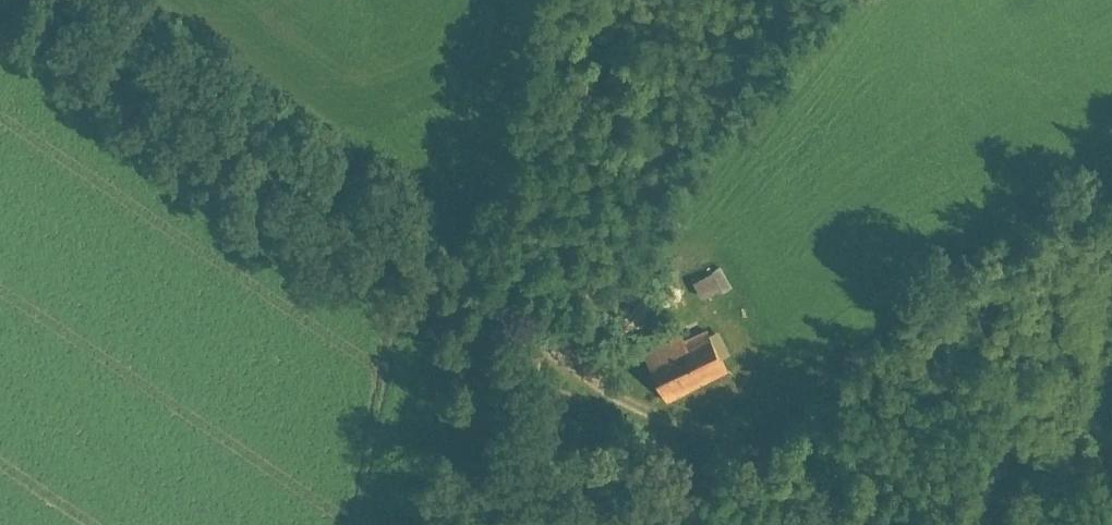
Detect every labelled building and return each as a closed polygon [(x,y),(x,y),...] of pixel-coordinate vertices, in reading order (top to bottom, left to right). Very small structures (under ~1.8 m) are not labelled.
[(720,263),(690,278),(700,297),(730,282),(720,263)] [(647,353),(670,398),(727,368),(707,329),(687,340),(684,334),(647,353)]
